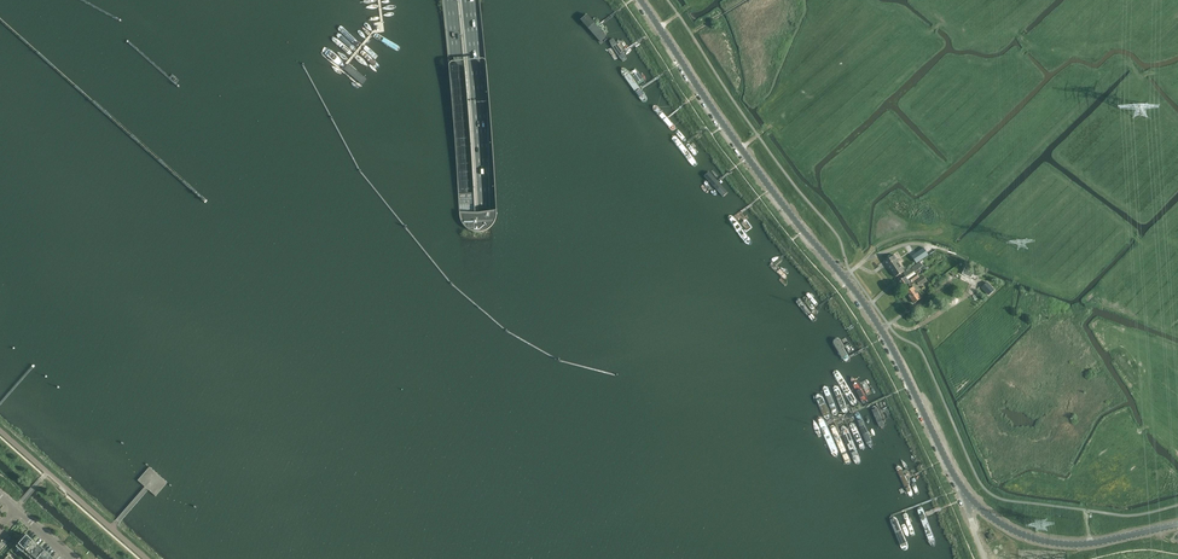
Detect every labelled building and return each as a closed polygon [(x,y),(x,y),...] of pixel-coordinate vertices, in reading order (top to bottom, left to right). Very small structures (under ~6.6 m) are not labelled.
[(579,20),(601,45),(608,39),(587,13),(579,20)] [(359,15),(352,21),(369,39),(376,32),(359,15)] [(627,59),(615,40),(614,39),(613,39),(613,38),(612,38),(611,38),(611,39),(610,40),(610,41),(623,61),(624,61),(625,61),(626,61),(626,60),(627,59)] [(608,47),(617,61),(618,61),(619,61),(619,60),(610,45),(609,45),(608,45),(608,46),(608,47)] [(647,98),(647,97),(628,70),(628,69),(627,69),(627,68),(626,68),(626,67),(625,67),(624,67),(623,67),(622,67),(621,67),(621,68),(621,69),(621,70),(621,71),(621,72),(622,73),(641,100),(641,101),(642,101),(643,101),(644,101),(645,101),(646,101),(647,100),(647,99),(647,98)] [(618,80),(630,98),(631,98),(632,98),(633,98),(634,98),(635,97),(635,96),(635,95),(635,94),(635,93),(623,76),(622,76),(621,76),(620,76),(619,76),(618,77),(618,78),(617,78),(618,79),(618,80)] [(653,109),(671,130),(672,130),(673,130),(674,130),(674,129),(675,129),(675,128),(675,127),(675,126),(657,106),(654,106),(653,109)] [(694,166),(698,163),(675,134),(671,137),(694,166)] [(710,171),(705,175),(723,198),(728,193),(710,171)] [(717,192),(708,181),(704,180),(704,184),(713,196),(717,196),(717,192)] [(466,227),(467,228),(468,229),(469,229),(470,230),(472,230),(473,231),(474,231),(475,231),(477,232),(478,232),(479,232),(481,231),(482,231),(483,231),(485,230),(486,230),(487,229),(488,229),(489,228),(490,227),(491,226),(492,225),(493,224),(494,223),(494,222),(495,221),(496,219),(496,218),(496,217),(497,216),(497,214),(497,213),(497,212),(497,210),(478,213),(459,212),(459,214),(459,216),(460,217),(460,218),(461,220),(461,221),(462,222),(462,223),(463,224),(464,225),(465,226),(466,227)] [(728,219),(743,241),(743,242),(744,242),(745,243),(746,244),(747,244),(748,244),(749,244),(750,243),(750,242),(750,241),(750,240),(750,239),(750,238),(749,238),(734,216),(734,215),(733,215),(732,214),(731,214),(730,214),(730,215),(729,215),(728,216),(728,217),(728,218),(728,219)] [(924,248),(912,256),(917,263),(929,256),(924,248)] [(905,271),(897,259),(895,255),(885,262),(887,266),(888,265),(896,277),(905,271)] [(770,267),(783,279),(784,279),(785,279),(786,279),(786,278),(787,277),(786,276),(786,275),(773,263),(772,262),(771,262),(770,263),(769,264),(769,265),(769,266),(769,267),(770,267)] [(923,266),(920,262),(912,268),(907,271),(905,273),(907,276),(906,276),(909,279),(910,278),(916,274),(914,272),(923,266)] [(785,285),(766,265),(765,264),(764,264),(763,264),(763,265),(762,265),(762,266),(762,267),(762,268),(782,288),(783,289),(785,290),(787,290),(786,288),(786,286),(785,285)] [(965,267),(962,274),(972,278),(975,272),(965,267)] [(920,277),(917,274),(917,273),(916,274),(910,278),(913,282),(916,280),(920,277)] [(927,281),(924,275),(916,280),(917,282),(920,286),(927,281)] [(911,282),(909,279),(906,276),(903,279),(899,281),(904,287),(909,284),(911,282)] [(988,282),(982,288),(989,295),(995,290),(988,282)] [(922,298),(914,287),(912,288),(907,292),(914,303),(922,298)] [(798,296),(794,295),(793,299),(813,322),(814,323),(815,323),(816,323),(816,322),(817,322),(817,321),(817,320),(817,319),(817,318),(798,296)] [(803,300),(814,315),(815,316),(816,316),(817,317),(818,317),(819,316),(820,316),(820,315),(820,314),(820,313),(820,312),(819,312),(808,297),(807,296),(806,296),(805,296),(805,297),(804,297),(804,298),(803,298),(803,299),(803,300)] [(850,358),(840,339),(839,338),(838,338),(837,339),(836,339),(836,340),(835,340),(835,341),(835,342),(845,361),(846,361),(846,362),(847,362),(848,362),(849,361),(850,360),(850,359),(850,358)] [(854,401),(854,400),(841,373),(841,372),(840,372),(840,371),(839,371),(838,371),(838,372),(837,372),(836,373),(836,374),(836,375),(849,402),(849,403),(850,404),(851,405),(852,405),(853,405),(854,404),(854,403),(854,402),(854,401)] [(852,385),(852,386),(864,404),(865,404),(865,405),(866,405),(867,405),(868,404),(869,404),(869,403),(870,403),(870,402),(870,401),(870,400),(858,382),(857,381),(856,381),(856,380),(855,380),(854,379),(853,379),(852,379),(851,380),(851,381),(851,382),(851,383),(852,383),(852,384),(852,385)] [(845,407),(837,386),(834,384),(833,387),(840,408),(840,409),(841,409),(841,410),(842,410),(843,410),(844,410),(844,409),(845,409),(845,408),(845,407)] [(823,389),(832,412),(832,413),(833,414),(834,415),(835,415),(835,416),(836,416),(837,416),(837,415),(838,415),(838,414),(838,413),(838,412),(838,411),(830,388),(830,387),(829,386),(828,386),(828,385),(827,385),(826,385),(825,385),(825,386),(824,386),(824,387),(823,387),(823,388),(823,389)] [(832,416),(822,396),(818,394),(817,399),(826,418),(826,419),(827,420),(828,420),(829,420),(830,420),(831,419),(832,418),(832,417),(832,416)] [(872,407),(872,408),(881,426),(881,427),(882,428),(883,429),(884,429),(885,430),(885,429),(885,428),(886,427),(886,426),(886,425),(885,425),(877,406),(877,405),(876,405),(876,404),(875,404),(874,405),(873,405),(873,406),(872,406),(872,407)] [(856,415),(866,443),(867,444),(867,445),(868,446),(869,447),(870,448),(871,449),(872,449),(872,448),(872,447),(873,446),(873,445),(873,444),(873,443),(872,442),(862,413),(861,412),(860,412),(860,411),(859,411),(858,411),(857,412),(856,413),(856,414),(856,415)] [(818,421),(832,452),(832,453),(833,454),(833,455),(834,455),(835,456),(836,456),(837,456),(838,456),(838,455),(839,455),(839,454),(839,453),(839,452),(839,451),(824,418),(824,417),(823,417),(822,417),(821,416),(821,417),(820,417),(819,417),(819,418),(818,418),(818,419),(818,420),(818,421)] [(850,425),(859,447),(859,448),(860,448),(861,449),(862,449),(863,448),(864,447),(864,446),(864,445),(856,423),(855,423),(855,422),(854,422),(853,422),(852,422),(851,422),(851,423),(850,423),(850,424),(850,425)] [(831,429),(832,429),(846,464),(847,465),(848,465),(849,465),(850,465),(851,465),(851,464),(851,463),(851,462),(836,427),(836,426),(835,425),(834,425),(833,425),(832,425),(832,426),(831,427),(831,428),(831,429)] [(842,432),(855,463),(855,464),(856,465),(857,465),(858,465),(859,464),(860,463),(861,462),(861,461),(848,429),(847,427),(845,426),(844,425),(843,425),(843,426),(842,426),(842,428),(842,430),(842,432)] [(897,470),(908,495),(909,496),(910,497),(911,497),(912,497),(913,497),(913,496),(914,496),(914,495),(914,494),(914,493),(903,468),(902,468),(901,467),(900,466),(899,466),(898,465),(898,466),(898,467),(897,468),(897,469),(897,470)] [(918,510),(919,511),(928,534),(928,535),(929,536),(930,537),(931,537),(931,538),(932,538),(933,538),(933,537),(934,537),(934,536),(934,535),(934,534),(934,533),(933,532),(923,509),(923,508),(922,508),(922,507),(921,507),(920,507),(919,508),(919,509),(918,509),(918,510)] [(905,516),(914,543),(915,544),(915,545),(916,546),(917,546),(918,546),(919,546),(920,546),(921,545),(921,544),(922,543),(922,542),(921,541),(912,514),(912,513),(911,512),(910,511),(909,511),(908,511),(907,511),(906,512),(905,513),(905,514),(905,515),(905,516)] [(892,521),(902,548),(902,549),(902,550),(903,550),(903,551),(904,551),(905,551),(906,551),(907,551),(908,550),(908,549),(909,549),(909,548),(909,547),(908,546),(899,519),(899,518),(898,517),(897,516),(896,516),(895,516),(894,516),(894,517),(893,517),(892,518),(892,519),(892,520),(892,521)] [(4,542),(3,541),(0,544),(0,551),(12,537),(10,535),(4,542)] [(27,535),(17,547),(23,552),(33,541),(34,541),(27,535)] [(29,557),(40,546),(34,541),(33,541),(23,552),(29,558),(29,557)] [(29,557),(29,558),(31,558),(38,558),(45,551),(40,546),(29,557)] [(50,555),(45,551),(38,558),(47,558),(50,555)]
